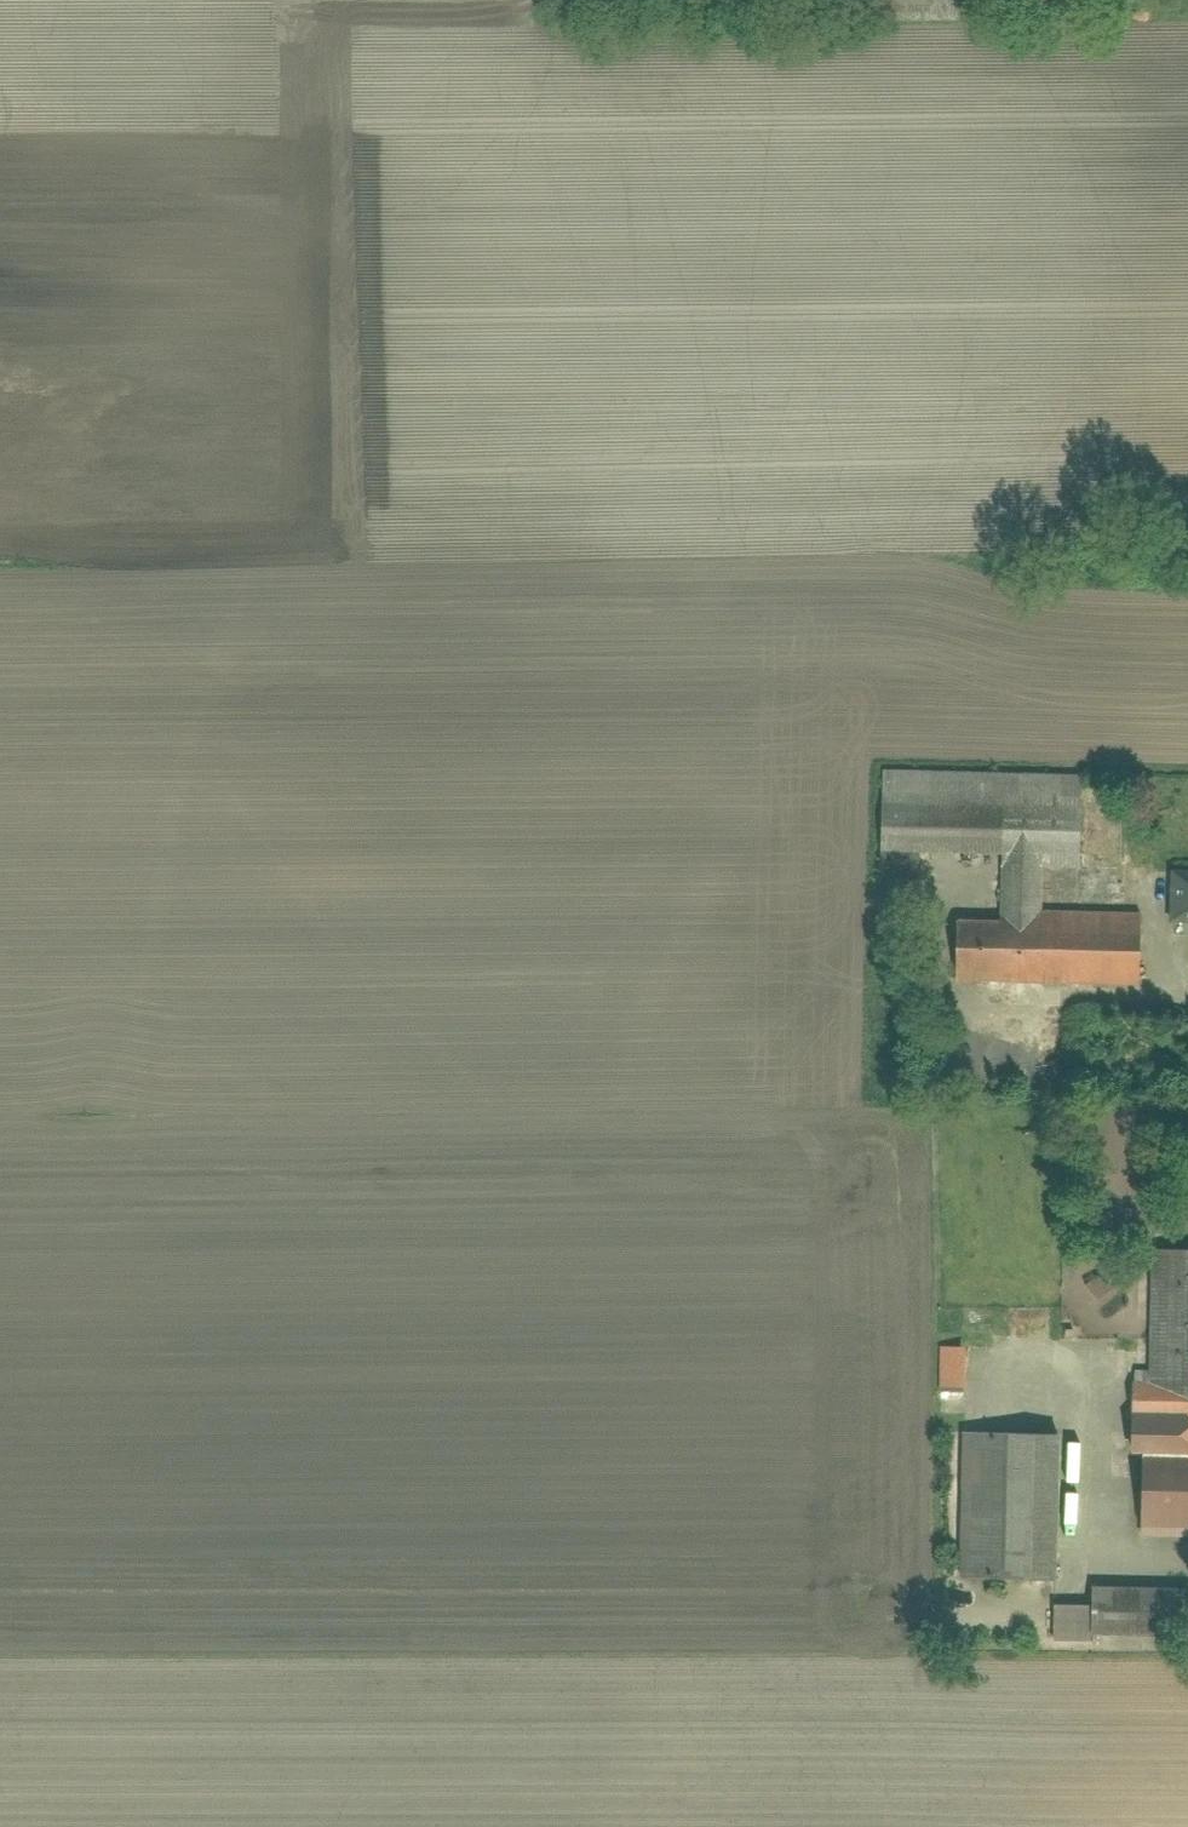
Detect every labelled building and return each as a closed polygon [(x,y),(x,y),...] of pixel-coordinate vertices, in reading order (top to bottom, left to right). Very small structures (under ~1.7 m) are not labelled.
[(1079,773),(891,769),(890,848),(998,851),(998,863),(1042,864),(1077,865),(1079,773)] [(1042,864),(998,863),(997,905),(1041,906),(1042,864)] [(1169,868),(1168,918),(1187,919),(1187,868),(1169,868)] [(950,980),(1134,984),(1136,908),(1041,906),(997,905),(996,920),(951,919),(950,980)] [(1148,1247),(1146,1380),(1131,1380),(1130,1457),(1134,1457),(1187,1458),(1187,1248),(1148,1247)] [(1102,1273),(1089,1284),(1104,1302),(1117,1291),(1102,1273)] [(960,1387),(961,1345),(939,1344),(938,1386),(960,1387)] [(1050,1431),(958,1430),(956,1576),(1048,1577),(1050,1431)] [(1187,1521),(1187,1458),(1134,1457),(1133,1520),(1187,1521)] [(1162,1585),(1089,1584),(1088,1603),(1088,1632),(1161,1633),(1162,1585)] [(1052,1602),(1051,1636),(1088,1636),(1088,1632),(1088,1603),(1052,1602)]
